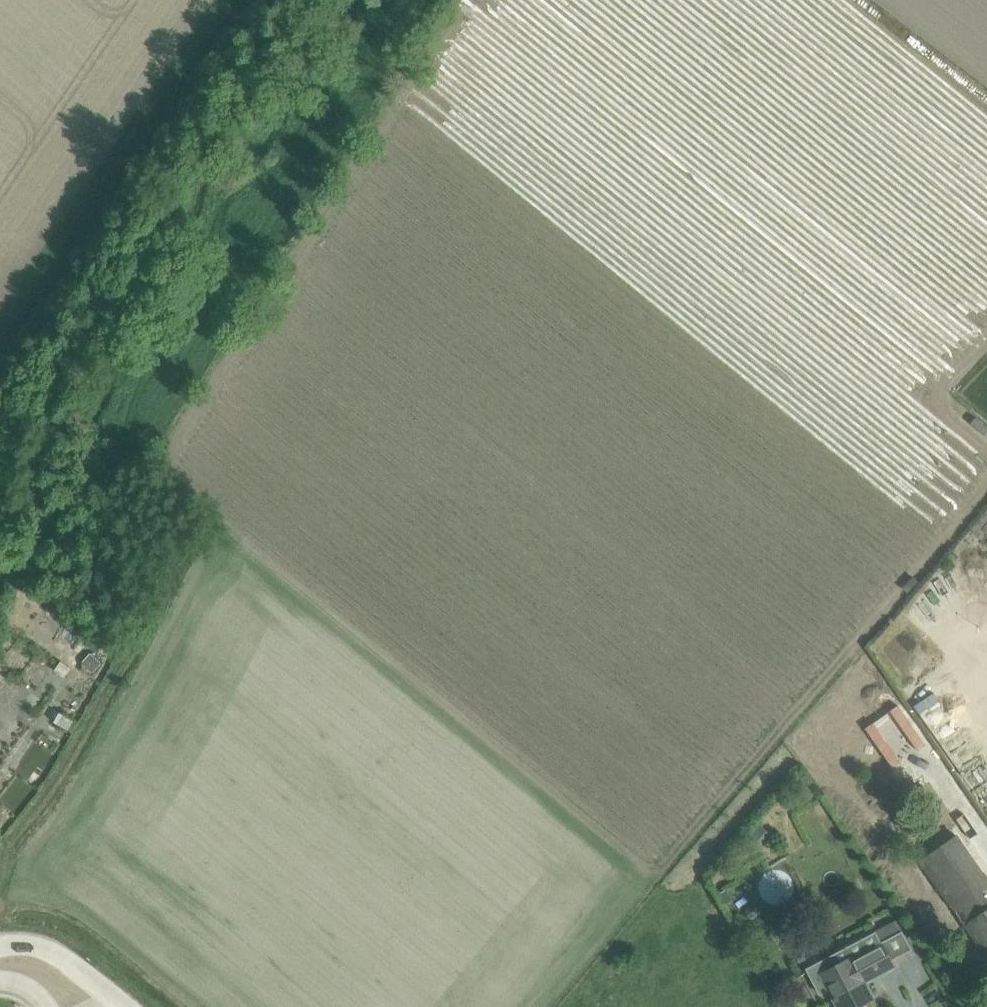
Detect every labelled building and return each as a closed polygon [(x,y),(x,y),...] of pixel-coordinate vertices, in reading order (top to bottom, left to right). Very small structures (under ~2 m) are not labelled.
[(955,834),(919,860),(932,878),(968,852),(955,834)] [(955,911),(986,955),(986,889),(955,911)] [(865,981),(877,974),(878,975),(895,966),(882,942),(902,931),(903,932),(904,931),(903,930),(897,920),(876,931),(881,941),(837,965),(833,956),(809,969),(821,992),(830,987),(834,995),(833,996),(835,999),(836,999),(840,1006),(855,1006),(874,997),(865,981)]
